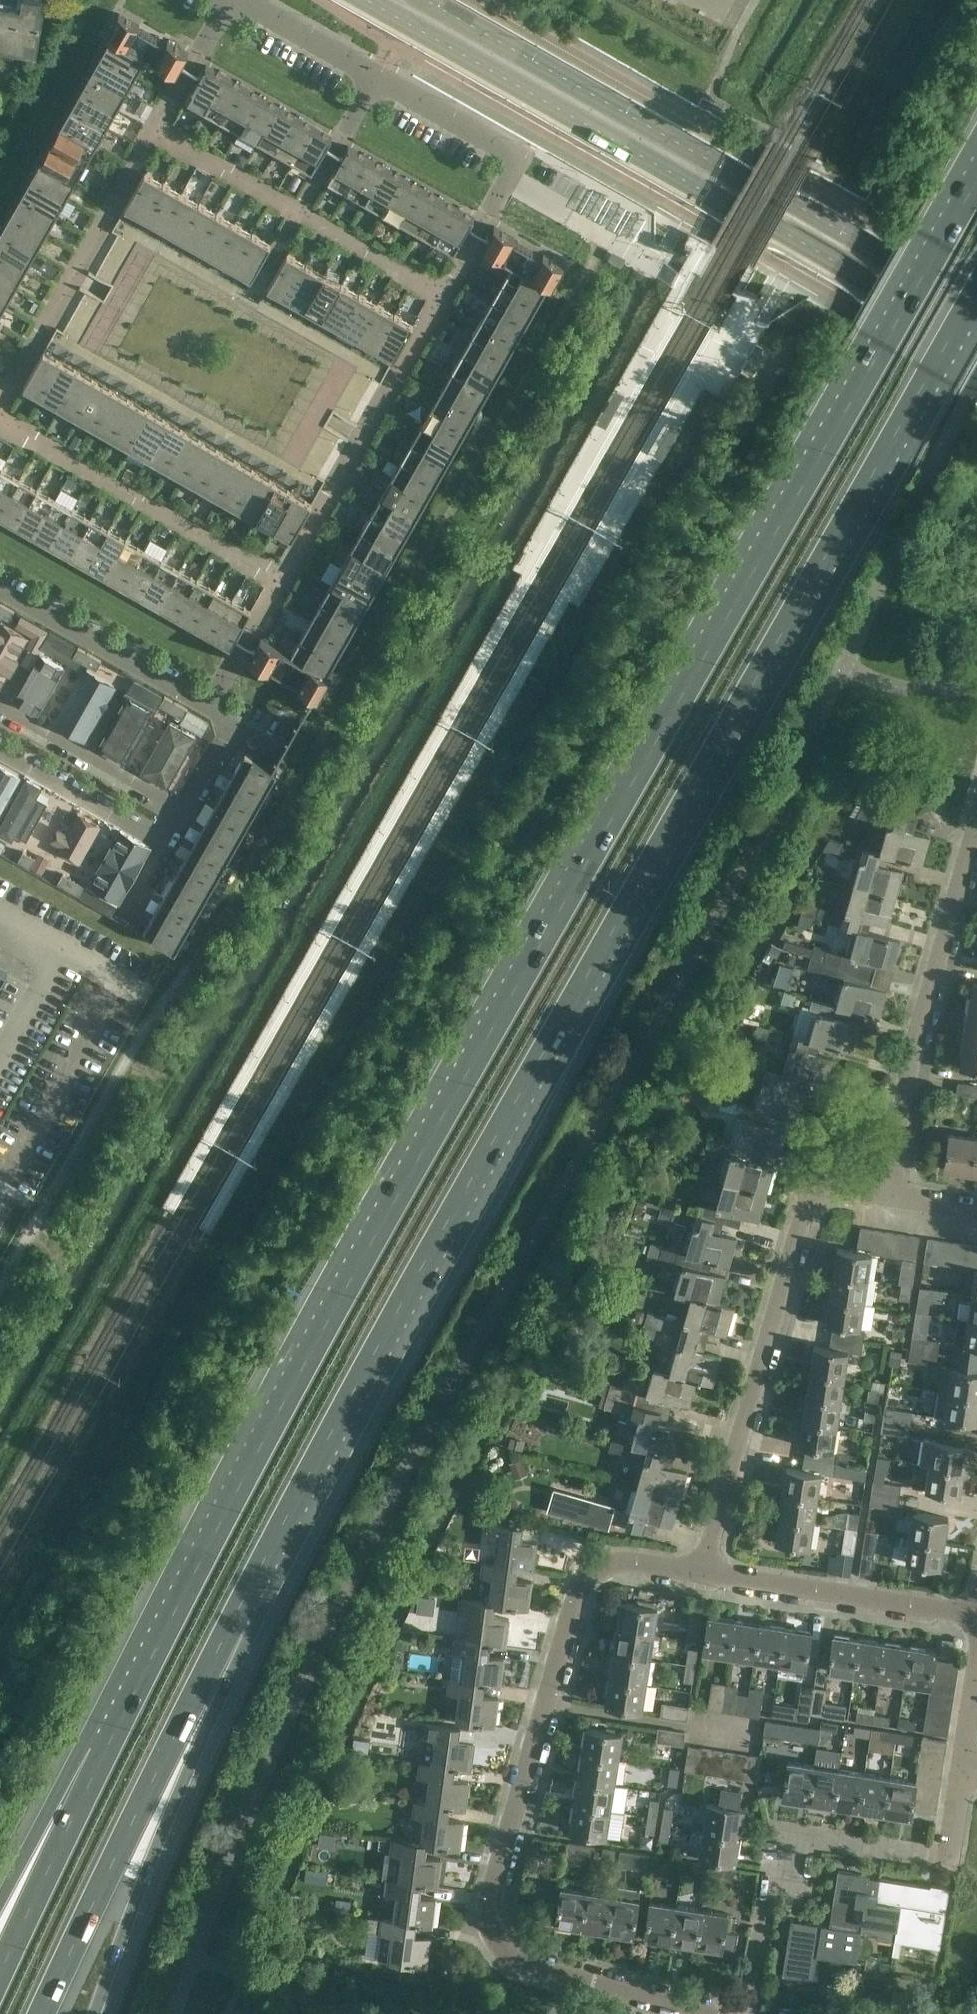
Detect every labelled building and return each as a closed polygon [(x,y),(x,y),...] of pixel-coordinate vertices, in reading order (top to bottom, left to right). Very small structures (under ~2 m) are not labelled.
[(37,48),(45,5),(41,4),(41,0),(23,0),(22,2),(7,0),(0,0),(0,42),(37,48)] [(138,27),(139,25),(119,13),(106,34),(110,37),(111,36),(130,47),(141,29),(138,27)] [(141,29),(130,47),(146,56),(146,57),(152,61),(163,41),(141,29)] [(136,74),(146,57),(146,56),(130,47),(111,36),(110,37),(101,54),(136,74)] [(188,53),(167,41),(166,43),(163,41),(152,61),(176,74),(188,53)] [(91,72),(126,92),(136,74),(101,54),(91,72)] [(206,65),(201,73),(186,101),(204,111),(224,76),(206,65)] [(81,89),(116,109),(126,92),(91,72),(81,89)] [(222,121),(242,86),(224,76),(204,111),(222,121)] [(242,86),(222,121),(240,131),(260,96),(242,86)] [(116,109),(81,89),(70,107),(106,127),(116,109)] [(260,96),(240,131),(258,141),(278,106),(260,96)] [(141,100),(135,112),(147,119),(154,107),(141,100)] [(278,106),(258,141),(275,151),(295,116),(278,106)] [(60,125),(96,145),(106,127),(70,107),(60,125)] [(295,116),(275,151),(293,162),(313,126),(295,116)] [(50,143),(86,163),(96,145),(60,125),(50,143)] [(312,172),(332,137),(313,126),(293,162),(312,172)] [(40,160),(76,181),(86,163),(50,143),(40,160)] [(348,146),(328,181),(346,192),(366,156),(348,146)] [(366,156),(346,192),(364,202),(384,167),(366,156)] [(30,178),(65,198),(76,181),(40,160),(30,178)] [(384,167),(364,202),(382,212),(402,176),(384,167)] [(125,208),(126,209),(143,218),(163,183),(145,173),(125,208)] [(402,176),(382,212),(399,222),(420,187),(402,176)] [(20,196),(55,216),(65,198),(30,178),(20,196)] [(163,183),(143,218),(161,228),(181,193),(163,183)] [(420,187),(399,222),(417,232),(437,197),(420,187)] [(181,193),(161,228),(178,238),(198,203),(181,193)] [(10,214),(45,234),(55,216),(20,196),(10,214)] [(437,197),(417,232),(435,242),(455,207),(437,197)] [(198,203),(178,238),(196,248),(216,213),(198,203)] [(454,253),(474,217),(455,207),(435,242),(454,253)] [(380,383),(391,363),(390,362),(266,292),(265,292),(258,303),(251,299),(243,295),(249,283),(248,282),(124,212),(123,211),(112,231),(89,271),(88,273),(89,273),(112,286),(107,293),(103,300),(81,287),(80,287),(79,288),(80,289),(57,329),(56,329),(45,348),(47,349),(312,499),(314,500),(325,481),(324,480),(347,440),(348,439),(325,426),(329,418),(333,411),(356,424),(356,425),(357,423),(380,383)] [(216,213),(196,248),(214,259),(234,223),(216,213)] [(35,252),(45,234),(10,214),(0,231),(0,232),(35,252)] [(234,223),(214,259),(232,269),(252,233),(234,223)] [(494,226),(487,237),(482,247),(505,261),(516,241),(513,240),(515,238),(494,226)] [(25,269),(35,252),(0,232),(0,255),(25,269)] [(232,269),(251,279),(271,244),(252,233),(232,269)] [(516,241),(505,261),(512,265),(528,273),(538,254),(516,241)] [(679,254),(678,256),(686,260),(688,261),(694,249),(685,244),(681,251),(679,254)] [(287,253),(267,289),(285,299),(305,264),(287,253)] [(563,265),(543,254),(541,256),(538,254),(528,273),(547,285),(551,287),(563,265)] [(612,254),(608,262),(621,269),(624,264),(626,261),(612,254)] [(15,287),(25,269),(0,255),(0,279),(15,287)] [(305,264),(285,299),(303,309),(323,274),(305,264)] [(512,265),(502,282),(538,302),(547,285),(528,273),(512,265)] [(323,274),(303,309),(321,319),(341,284),(323,274)] [(5,305),(15,287),(0,279),(0,302),(5,305)] [(502,282),(492,299),(528,319),(538,302),(502,282)] [(341,284),(321,319),(339,329),(359,294),(341,284)] [(764,285),(758,297),(767,302),(774,291),(764,285)] [(359,294),(339,329),(356,339),(376,304),(359,294)] [(528,319),(492,299),(482,317),(518,337),(528,319)] [(376,304),(356,339),(374,349),(394,314),(376,304)] [(374,349),(393,360),(413,325),(394,314),(374,349)] [(518,337),(482,317),(472,335),(507,355),(518,337)] [(472,335),(462,353),(497,373),(507,355),(472,335)] [(756,346),(750,357),(757,361),(763,350),(756,346)] [(62,362),(44,351),(24,386),(42,397),(62,362)] [(462,353),(452,371),(487,391),(497,373),(462,353)] [(60,407),(80,372),(62,362),(42,397),(60,407)] [(758,368),(747,362),(741,373),(752,379),(758,368)] [(487,391),(452,371),(442,388),(477,408),(487,391)] [(78,417),(98,382),(80,372),(60,407),(78,417)] [(96,427),(116,392),(98,382),(78,417),(96,427)] [(477,408),(442,388),(432,406),(467,426),(477,408)] [(114,438),(134,402),(116,392),(96,427),(114,438)] [(605,431),(624,398),(613,392),(595,426),(605,431)] [(131,448),(151,412),(134,402),(114,438),(131,448)] [(467,426),(432,406),(422,424),(457,444),(467,426)] [(149,458),(169,422),(151,412),(131,448),(149,458)] [(167,468),(187,433),(169,422),(149,458),(167,468)] [(681,429),(672,423),(653,457),(662,463),(681,429)] [(457,444),(422,424),(412,442),(447,462),(457,444)] [(187,433),(167,468),(184,478),(204,442),(187,433)] [(75,434),(69,444),(79,450),(85,440),(75,434)] [(204,442),(184,478),(202,488),(222,452),(204,442)] [(412,442),(402,459),(437,479),(447,462),(412,442)] [(222,452),(202,488),(220,498),(240,462),(222,452)] [(402,459),(391,477),(427,497),(437,479),(402,459)] [(240,462),(220,498),(238,508),(258,473),(240,462)] [(0,471),(0,513),(19,479),(1,469),(0,471)] [(258,473),(238,508),(255,518),(275,483),(258,473)] [(391,477),(381,495),(417,515),(427,497),(391,477)] [(0,513),(0,514),(17,524),(37,489),(19,479),(0,513)] [(275,483),(255,518),(274,528),(294,493),(275,483)] [(37,489),(17,524),(34,534),(54,499),(37,489)] [(294,493),(274,528),(292,539),(312,503),(311,503),(294,493)] [(381,495),(371,513),(406,533),(417,515),(381,495)] [(54,499),(34,534),(52,544),(72,509),(54,499)] [(72,509),(52,544),(70,554),(90,519),(72,509)] [(361,531),(396,551),(406,533),(371,513),(361,531)] [(90,519),(70,554),(88,564),(108,529),(90,519)] [(108,529),(88,564),(106,574),(126,539),(108,529)] [(233,530),(228,540),(238,546),(243,536),(233,530)] [(351,549),(386,569),(396,551),(361,531),(351,549)] [(126,539),(106,574),(123,585),(143,549),(126,539)] [(143,549),(123,585),(141,595),(161,559),(143,549)] [(341,566),(376,586),(386,569),(351,549),(341,566)] [(161,559),(141,595),(159,605),(179,569),(161,559)] [(331,583),(366,604),(376,586),(341,566),(331,583)] [(179,569),(159,605),(177,615),(197,580),(179,569)] [(197,580),(177,615),(195,625),(215,590),(197,580)] [(321,602),(356,622),(366,604),(331,583),(321,602)] [(215,590),(195,625),(212,635),(232,600),(215,590)] [(231,646),(236,638),(251,610),(232,600),(212,635),(231,646)] [(356,622),(321,602),(311,619),(346,639),(356,622)] [(0,609),(0,616),(9,621),(14,612),(14,611),(3,605),(0,609)] [(16,627),(42,641),(43,642),(48,632),(22,617),(16,627)] [(346,639),(311,619),(301,637),(336,657),(346,639)] [(7,671),(11,673),(19,659),(15,657),(26,637),(0,623),(0,683),(7,671)] [(261,637),(254,648),(248,659),(269,670),(270,668),(273,670),(284,650),(261,637)] [(336,657),(301,637),(291,654),(306,663),(326,674),(336,657)] [(84,663),(89,654),(78,647),(73,657),(84,663)] [(284,650),(273,670),(296,682),(306,663),(291,654),(284,650)] [(40,654),(14,700),(37,713),(63,668),(40,654)] [(101,660),(89,654),(84,663),(96,670),(101,660)] [(297,686),(318,698),(330,677),(326,674),(306,663),(296,682),(299,684),(297,686)] [(101,709),(103,710),(108,701),(106,700),(114,686),(85,670),(55,723),(84,739),(101,709)] [(134,681),(127,694),(154,710),(156,711),(159,705),(164,697),(134,681)] [(124,762),(154,710),(127,694),(126,694),(96,747),(124,762)] [(164,697),(159,705),(171,712),(176,703),(164,696),(164,697)] [(186,712),(187,710),(188,709),(176,703),(171,712),(182,719),(186,712)] [(208,722),(187,710),(186,712),(182,719),(180,723),(200,735),(208,722)] [(142,773),(167,787),(195,737),(170,723),(142,773)] [(277,771),(268,766),(245,753),(143,932),(175,950),(277,771)] [(0,766),(0,810),(19,777),(0,766)] [(27,780),(0,827),(0,834),(11,840),(16,832),(26,838),(46,803),(35,797),(41,787),(27,780)] [(876,809),(862,806),(856,817),(872,822),(876,809)] [(99,826),(77,814),(66,834),(58,830),(52,841),(60,845),(58,850),(79,862),(99,826)] [(879,851),(879,852),(881,852),(881,853),(889,855),(921,865),(929,837),(913,832),(905,830),(908,819),(890,814),(886,825),(879,851)] [(90,884),(119,900),(148,847),(120,831),(90,884)] [(842,841),(836,852),(852,857),(860,859),(852,886),(894,898),(902,871),(886,866),(878,864),(881,853),(881,852),(879,852),(879,851),(863,847),(856,845),(842,841)] [(35,858),(23,851),(18,861),(30,867),(35,858)] [(57,883),(69,890),(74,880),(62,874),(57,882),(57,883)] [(74,880),(69,890),(80,896),(86,887),(74,880)] [(808,902),(802,913),(815,917),(841,925),(857,930),(857,929),(859,930),(859,929),(862,919),(870,921),(886,925),(894,898),(852,886),(844,912),(818,905),(808,902)] [(117,905),(116,904),(86,887),(80,896),(80,897),(111,915),(112,913),(117,905)] [(857,930),(846,968),(873,975),(876,964),(892,969),(900,941),(867,932),(859,929),(859,930),(857,929),(857,930)] [(843,980),(835,1006),(845,1009),(878,1018),(886,990),(870,986),(873,975),(846,968),(823,961),(826,949),(814,946),(807,969),(843,980)] [(968,1010),(976,1012),(976,982),(973,982),(968,1010)] [(796,995),(787,992),(760,984),(756,996),(793,1007),(796,995)] [(801,1009),(794,1035),(809,1039),(808,1040),(810,1040),(810,1041),(819,1043),(851,1052),(859,1024),(842,1020),(832,1017),(835,1006),(819,1001),(812,999),(808,1012),(801,1009)] [(964,1038),(976,1040),(976,1012),(968,1010),(964,1038)] [(770,1029),(757,1025),(754,1037),(766,1041),(770,1029)] [(781,1073),(781,1074),(783,1074),(783,1075),(792,1077),(824,1086),(832,1059),(816,1054),(807,1052),(810,1041),(810,1040),(808,1040),(809,1039),(794,1035),(792,1034),(781,1073)] [(960,1066),(976,1068),(976,1040),(964,1038),(960,1066)] [(742,1062),(730,1059),(726,1071),(739,1074),(742,1062)] [(758,1066),(754,1079),(762,1081),(754,1107),(754,1108),(763,1111),(771,1113),(797,1120),(805,1092),(789,1088),(780,1085),(783,1075),(783,1074),(781,1074),(781,1073),(758,1066)] [(958,1082),(956,1094),(976,1098),(976,1085),(958,1082)] [(718,1108),(721,1098),(710,1094),(706,1107),(718,1110),(718,1108)] [(768,1124),(760,1122),(763,1111),(754,1108),(754,1107),(738,1102),(737,1103),(735,1113),(734,1114),(741,1116),(734,1143),(734,1144),(753,1149),(760,1151),(776,1156),(784,1128),(768,1124)] [(711,1137),(699,1133),(696,1145),(708,1148),(711,1137)] [(976,1146),(976,1138),(950,1134),(944,1169),(973,1173),(976,1146)] [(726,1140),(722,1153),(731,1155),(723,1182),(765,1194),(773,1166),(757,1162),(750,1160),(753,1149),(734,1144),(734,1143),(726,1140)] [(723,1182),(712,1220),(714,1221),(722,1223),(730,1225),(733,1214),(741,1217),(758,1221),(765,1194),(723,1182)] [(662,1200),(658,1218),(670,1221),(693,1227),(685,1254),(711,1261),(728,1266),(735,1238),(719,1234),(711,1231),(714,1221),(712,1220),(696,1215),(696,1216),(674,1209),(676,1204),(662,1200)] [(871,1229),(860,1228),(856,1252),(868,1253),(871,1229)] [(883,1231),(871,1229),(868,1253),(856,1252),(836,1248),(832,1273),(867,1279),(871,1254),(879,1255),(883,1231)] [(895,1233),(883,1231),(879,1255),(892,1257),(895,1233)] [(907,1235),(895,1233),(892,1257),(903,1259),(907,1235)] [(907,1235),(903,1259),(915,1261),(920,1237),(907,1235)] [(935,1264),(939,1240),(927,1238),(923,1262),(935,1264)] [(951,1242),(939,1240),(935,1264),(947,1266),(951,1242)] [(963,1243),(951,1242),(947,1266),(959,1268),(963,1243)] [(975,1245),(963,1243),(959,1268),(971,1270),(975,1245)] [(711,1261),(685,1254),(650,1244),(646,1256),(681,1266),(674,1293),(690,1297),(690,1296),(716,1304),(717,1303),(724,1277),(708,1272),(711,1261)] [(863,1303),(867,1279),(832,1273),(829,1298),(863,1303)] [(900,1284),(898,1300),(909,1301),(911,1286),(900,1284)] [(919,1287),(917,1303),(928,1304),(930,1289),(919,1287)] [(958,1318),(976,1321),(976,1296),(971,1295),(970,1304),(960,1302),(958,1318)] [(680,1335),(698,1340),(701,1329),(709,1332),(725,1336),(733,1308),(717,1303),(716,1304),(690,1296),(690,1297),(683,1323),(647,1313),(644,1324),(656,1328),(680,1335)] [(829,1298),(825,1323),(832,1325),(830,1336),(862,1342),(864,1329),(859,1328),(863,1303),(829,1298)] [(645,1312),(636,1309),(633,1320),(642,1323),(645,1312)] [(958,1318),(953,1356),(976,1360),(976,1321),(958,1318)] [(653,1340),(656,1328),(644,1324),(640,1337),(653,1340)] [(669,1372),(696,1380),(711,1385),(719,1358),(703,1353),(695,1351),(698,1340),(680,1335),(669,1372)] [(813,1346),(809,1370),(844,1376),(847,1352),(860,1354),(862,1342),(830,1336),(829,1349),(813,1346)] [(910,1349),(938,1353),(940,1341),(912,1337),(910,1349)] [(938,1353),(910,1349),(908,1361),(936,1365),(938,1353)] [(890,1350),(888,1365),(899,1367),(902,1352),(890,1350)] [(976,1398),(976,1360),(953,1356),(951,1368),(942,1366),(938,1391),(976,1398)] [(653,1367),(641,1406),(661,1411),(664,1401),(671,1403),(688,1408),(696,1380),(669,1372),(653,1367)] [(809,1370),(805,1395),(840,1401),(844,1376),(809,1370)] [(606,1396),(619,1399),(622,1388),(609,1384),(606,1396)] [(878,1392),(868,1390),(865,1405),(876,1407),(878,1392)] [(938,1391),(935,1416),(976,1423),(976,1398),(938,1391)] [(805,1395),(802,1420),(836,1426),(840,1401),(805,1395)] [(619,1399),(606,1396),(603,1408),(615,1411),(619,1399)] [(638,1417),(641,1406),(634,1403),(631,1415),(638,1417)] [(863,1420),(874,1422),(876,1407),(865,1405),(863,1420)] [(641,1406),(630,1445),(647,1449),(664,1454),(673,1457),(681,1428),(665,1424),(658,1422),(661,1411),(641,1406)] [(882,1421),(910,1425),(912,1413),(884,1408),(882,1421)] [(802,1420),(798,1445),(805,1446),(804,1458),(836,1463),(838,1450),(832,1450),(836,1426),(802,1420)] [(910,1425),(882,1421),(881,1433),(908,1437),(910,1425)] [(624,1442),(611,1439),(608,1451),(620,1455),(624,1442)] [(964,1470),(968,1446),(923,1439),(919,1464),(928,1466),(928,1465),(964,1470)] [(647,1449),(636,1487),(679,1499),(686,1472),(670,1467),(661,1465),(664,1454),(647,1449)] [(782,1493),(817,1499),(821,1473),(834,1475),(836,1463),(804,1458),(802,1470),(786,1468),(782,1493)] [(928,1466),(924,1491),(960,1496),(964,1470),(928,1465),(928,1466)] [(871,1493),(899,1498),(900,1486),(873,1482),(871,1493)] [(547,1510),(546,1512),(608,1529),(609,1528),(607,1528),(609,1521),(626,1525),(643,1530),(646,1520),(655,1522),(671,1526),(679,1499),(636,1487),(629,1514),(612,1509),(613,1507),(562,1491),(555,1513),(547,1510)] [(782,1493),(778,1517),(814,1523),(817,1499),(782,1493)] [(899,1498),(871,1493),(869,1506),(897,1510),(899,1498)] [(845,1528),(857,1530),(860,1514),(847,1512),(845,1528)] [(909,1538),(944,1543),(948,1518),(913,1513),(909,1538)] [(814,1523),(778,1517),(775,1542),(810,1548),(814,1523)] [(495,1564),(513,1566),(533,1569),(537,1541),(517,1538),(519,1526),(489,1521),(487,1536),(498,1537),(495,1563),(495,1564)] [(857,1530),(845,1528),(841,1552),(836,1551),(835,1557),(829,1556),(827,1573),(850,1577),(857,1530)] [(877,1533),(865,1531),(861,1556),(858,1576),(870,1578),(877,1533)] [(944,1543),(909,1538),(905,1563),(940,1569),(944,1543)] [(495,1563),(483,1561),(482,1575),(493,1577),(489,1603),(491,1603),(528,1608),(531,1580),(512,1578),(513,1566),(495,1564),(495,1563)] [(485,1643),(505,1645),(509,1618),(489,1615),(491,1603),(489,1603),(461,1599),(459,1612),(470,1614),(467,1640),(486,1642),(485,1643)] [(617,1628),(653,1634),(657,1608),(621,1602),(617,1628)] [(703,1615),(689,1613),(685,1639),(698,1641),(703,1615)] [(734,1620),(708,1616),(702,1651),(728,1655),(734,1620)] [(728,1655),(754,1659),(759,1624),(734,1620),(728,1655)] [(754,1659),(779,1663),(785,1628),(759,1624),(754,1659)] [(649,1659),(653,1634),(617,1628),(613,1654),(649,1659)] [(811,1632),(785,1628),(779,1663),(805,1667),(811,1632)] [(854,1675),(859,1639),(833,1635),(827,1671),(854,1675)] [(486,1642),(467,1640),(455,1638),(453,1652),(450,1678),(480,1682),(480,1683),(500,1685),(504,1657),(484,1655),(485,1643),(486,1642)] [(884,1643),(859,1639),(854,1675),(878,1679),(884,1643)] [(909,1647),(884,1643),(878,1679),(903,1683),(909,1647)] [(932,1672),(934,1659),(935,1651),(909,1647),(903,1683),(930,1687),(930,1683),(932,1672)] [(697,1649),(687,1648),(685,1665),(695,1666),(697,1649)] [(645,1685),(649,1659),(613,1654),(609,1679),(645,1685)] [(958,1663),(934,1659),(932,1672),(956,1675),(958,1663)] [(682,1682),(692,1684),(695,1666),(685,1665),(682,1682)] [(954,1687),(956,1675),(932,1672),(930,1683),(954,1687)] [(450,1678),(448,1692),(459,1693),(456,1720),(494,1725),(498,1697),(479,1694),(480,1683),(480,1682),(450,1678)] [(645,1685),(609,1679),(605,1705),(641,1710),(645,1685)] [(720,1710),(724,1684),(712,1683),(708,1709),(720,1710)] [(952,1698),(954,1687),(930,1683),(930,1687),(928,1694),(952,1698)] [(724,1684),(720,1710),(733,1712),(737,1686),(724,1684)] [(810,1713),(814,1687),(801,1685),(797,1711),(796,1720),(807,1722),(809,1713),(810,1713)] [(814,1687),(810,1713),(822,1715),(826,1689),(814,1687)] [(745,1714),(759,1716),(762,1690),(749,1688),(745,1714)] [(950,1711),(952,1698),(928,1694),(926,1707),(950,1711)] [(660,1716),(686,1720),(688,1707),(662,1703),(660,1716)] [(949,1723),(950,1711),(926,1707),(925,1719),(949,1723)] [(856,1713),(855,1722),(872,1724),(873,1715),(856,1713)] [(872,1724),(897,1727),(898,1718),(873,1715),(872,1724)] [(914,1730),(915,1721),(898,1718),(897,1727),(914,1730)] [(947,1735),(949,1723),(925,1719),(923,1731),(947,1735)] [(766,1721),(763,1735),(817,1744),(817,1743),(819,1730),(819,1729),(766,1721)] [(819,1730),(836,1733),(837,1723),(820,1721),(819,1729),(819,1730)] [(435,1737),(432,1763),(432,1764),(451,1766),(451,1767),(470,1769),(474,1742),(455,1739),(456,1726),(426,1722),(424,1736),(435,1737)] [(852,1736),(870,1738),(871,1729),(854,1726),(852,1736)] [(581,1754),(617,1759),(621,1733),(585,1728),(581,1754)] [(682,1745),(684,1732),(658,1728),(656,1741),(682,1745)] [(879,1731),(878,1739),(894,1742),(896,1733),(879,1731)] [(911,1745),(913,1736),(896,1733),(894,1742),(911,1745)] [(944,1753),(946,1741),(922,1737),(920,1749),(944,1753)] [(696,1772),(700,1747),(688,1746),(684,1770),(696,1772)] [(700,1747),(696,1772),(709,1773),(712,1749),(700,1747)] [(720,1775),(724,1751),(712,1749),(709,1773),(720,1775)] [(920,1749),(918,1761),(942,1764),(944,1753),(920,1749)] [(733,1777),(736,1753),(724,1751),(720,1775),(733,1777)] [(736,1753),(733,1777),(744,1779),(748,1755),(736,1753)] [(581,1754),(577,1779),(613,1785),(617,1759),(581,1754)] [(748,1755),(744,1779),(756,1781),(760,1757),(748,1755)] [(808,1801),(814,1765),(788,1761),(782,1797),(808,1801)] [(918,1761),(916,1773),(940,1777),(942,1764),(918,1761)] [(430,1777),(426,1803),(445,1806),(465,1809),(469,1781),(449,1779),(451,1767),(451,1766),(432,1764),(432,1763),(420,1762),(418,1775),(430,1777)] [(839,1769),(814,1765),(808,1801),(833,1805),(839,1769)] [(669,1768),(667,1786),(676,1787),(678,1769),(669,1768)] [(833,1805),(858,1809),(864,1773),(839,1769),(833,1805)] [(858,1809),(883,1813),(889,1777),(864,1773),(858,1809)] [(915,1781),(889,1777),(883,1813),(909,1817),(910,1808),(912,1796),(914,1785),(938,1788),(940,1777),(916,1773),(915,1781)] [(609,1810),(613,1785),(577,1779),(573,1804),(609,1810)] [(936,1800),(938,1788),(914,1785),(912,1796),(936,1800)] [(703,1830),(739,1836),(743,1809),(738,1808),(741,1792),(720,1789),(718,1805),(707,1803),(703,1830)] [(934,1812),(936,1800),(912,1796),(910,1808),(934,1812)] [(642,1816),(647,1816),(656,1817),(659,1801),(649,1800),(648,1804),(643,1804),(642,1816)] [(424,1817),(421,1843),(423,1843),(422,1844),(459,1849),(463,1821),(443,1818),(445,1806),(426,1803),(415,1801),(413,1815),(424,1817)] [(609,1810),(573,1804),(569,1830),(605,1836),(609,1810)] [(673,1809),(663,1808),(660,1824),(670,1825),(673,1809)] [(645,1833),(654,1834),(656,1817),(647,1816),(645,1833)] [(658,1842),(667,1843),(670,1825),(660,1824),(658,1842)] [(739,1836),(703,1830),(699,1857),(734,1862),(739,1836)] [(402,1854),(398,1880),(417,1883),(417,1884),(436,1886),(440,1859),(421,1856),(422,1844),(423,1843),(421,1843),(392,1839),(390,1852),(402,1854)] [(595,1846),(568,1842),(565,1860),(592,1865),(595,1846)] [(618,1850),(602,1848),(601,1856),(617,1858),(618,1850)] [(619,1851),(617,1866),(647,1870),(649,1855),(619,1851)] [(666,1857),(664,1867),(681,1870),(683,1860),(666,1857)] [(692,1872),(694,1862),(683,1860),(681,1870),(692,1872)] [(734,1868),(715,1866),(714,1875),(732,1878),(734,1868)] [(829,1925),(829,1926),(861,1931),(862,1923),(896,1928),(900,1904),(876,1900),(880,1879),(869,1877),(869,1875),(838,1870),(829,1925)] [(415,1896),(417,1884),(417,1883),(398,1880),(386,1878),(384,1892),(396,1894),(392,1919),(392,1920),(411,1923),(431,1926),(435,1898),(415,1896)] [(892,1955),(898,1956),(901,1941),(939,1947),(948,1887),(930,1885),(929,1886),(880,1879),(876,1900),(900,1904),(896,1928),(894,1941),(892,1955)] [(612,1895),(607,1932),(632,1936),(639,1890),(613,1886),(612,1895)] [(542,1922),(581,1928),(587,1892),(561,1888),(558,1905),(545,1903),(542,1922)] [(612,1895),(587,1892),(581,1928),(607,1932),(612,1895)] [(670,1942),(676,1906),(649,1902),(644,1938),(670,1942)] [(670,1942),(696,1946),(701,1910),(676,1906),(670,1942)] [(701,1910),(696,1946),(735,1952),(738,1934),(724,1932),(727,1914),(701,1910)] [(410,1935),(411,1923),(392,1920),(392,1919),(381,1918),(379,1932),(390,1933),(386,1960),(425,1965),(429,1938),(410,1935)] [(829,1925),(790,1919),(782,1975),(814,1980),(817,1958),(835,1961),(835,1959),(856,1962),(861,1931),(829,1926),(829,1925)]
